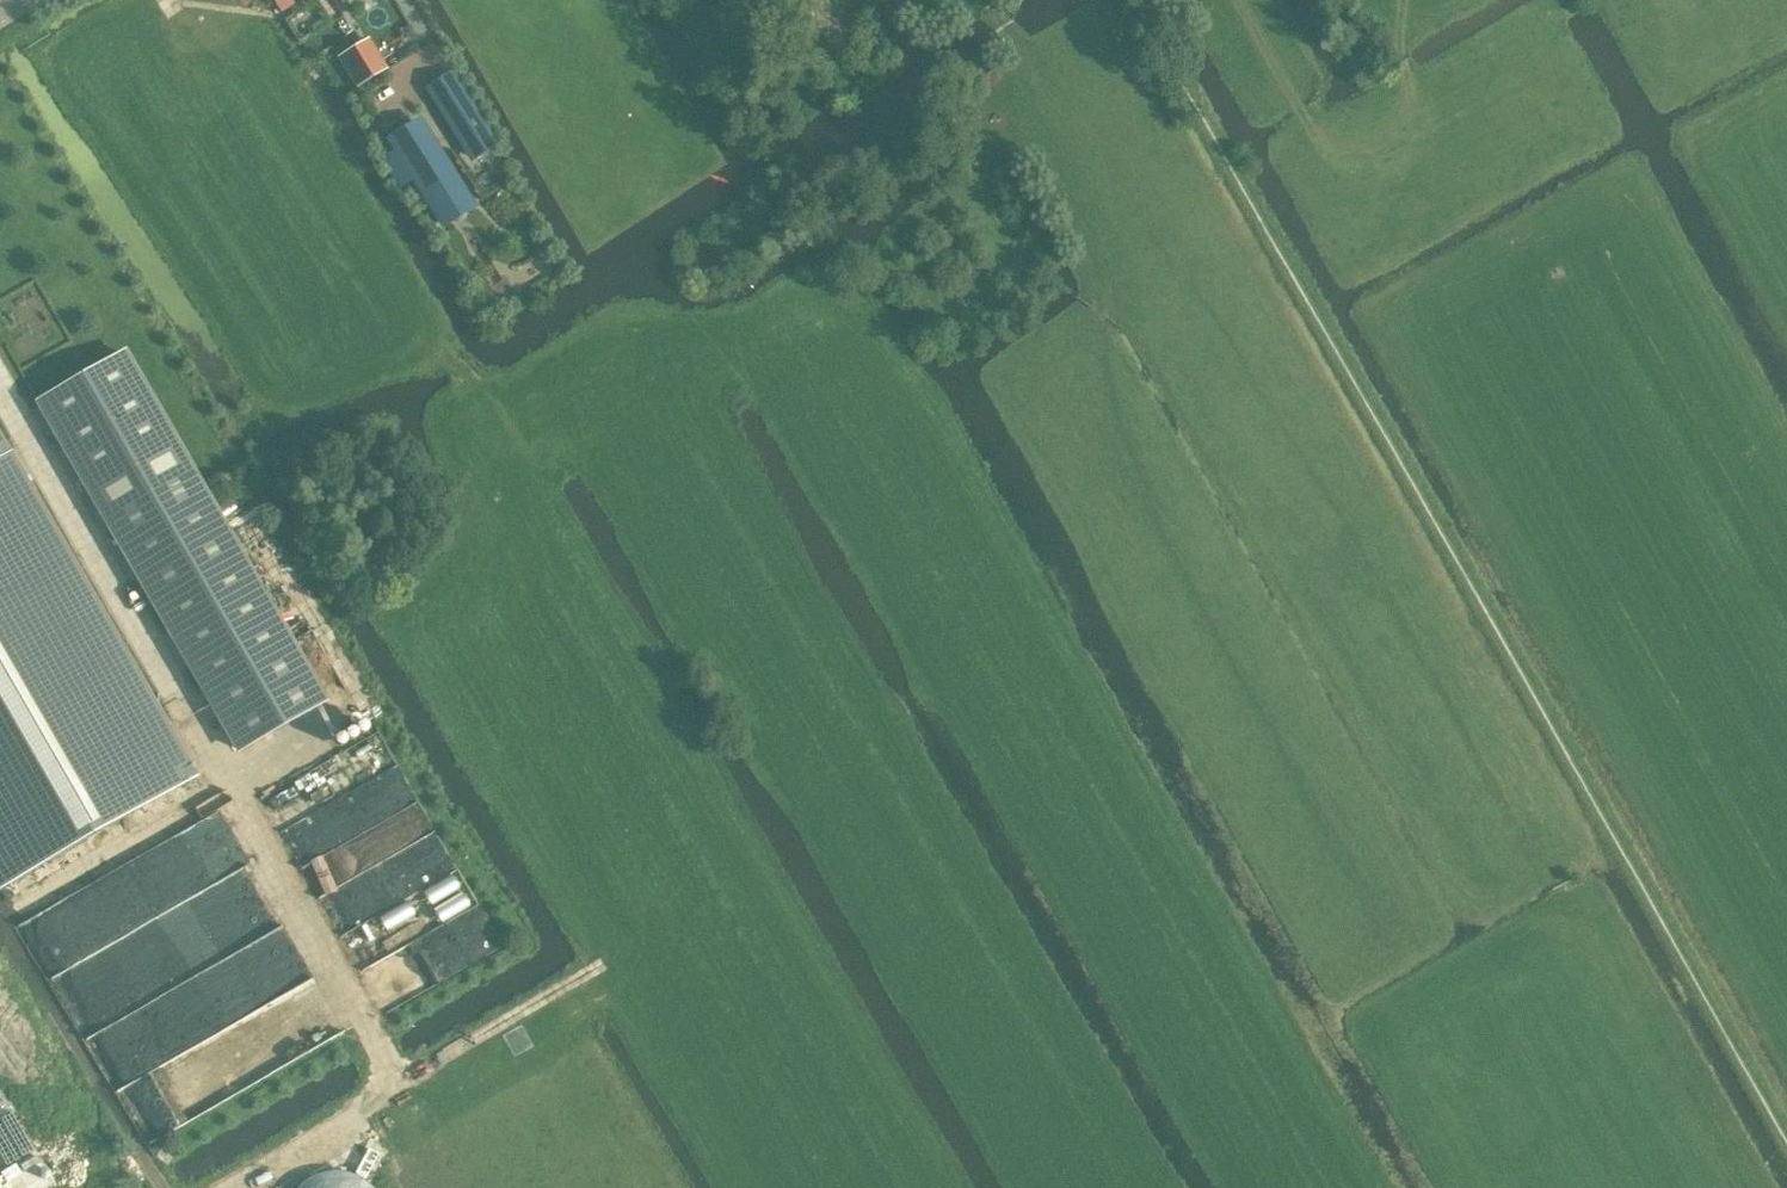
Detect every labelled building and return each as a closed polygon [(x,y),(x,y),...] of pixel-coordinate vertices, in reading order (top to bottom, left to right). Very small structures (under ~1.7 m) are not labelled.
[(361,44),(338,58),(357,88),(380,74),(361,44)] [(452,108),(461,123),(453,128),(471,157),(494,143),(452,76),(451,77),(465,100),(452,108)] [(386,161),(400,183),(412,176),(432,208),(461,190),(419,123),(390,141),(398,153),(386,161)] [(239,750),(324,701),(122,352),(37,401),(239,750)] [(9,456),(0,440),(0,461),(9,456)] [(195,777),(125,656),(9,456),(0,461),(0,890),(195,777)] [(369,1186),(366,1183),(362,1180),(358,1178),(354,1176),(350,1175),(346,1174),(341,1173),(337,1173),(333,1173),(328,1173),(324,1174),(319,1175),(315,1177),(311,1179),(307,1181),(303,1184),(300,1187),(298,1187),(372,1187),(369,1186)]
